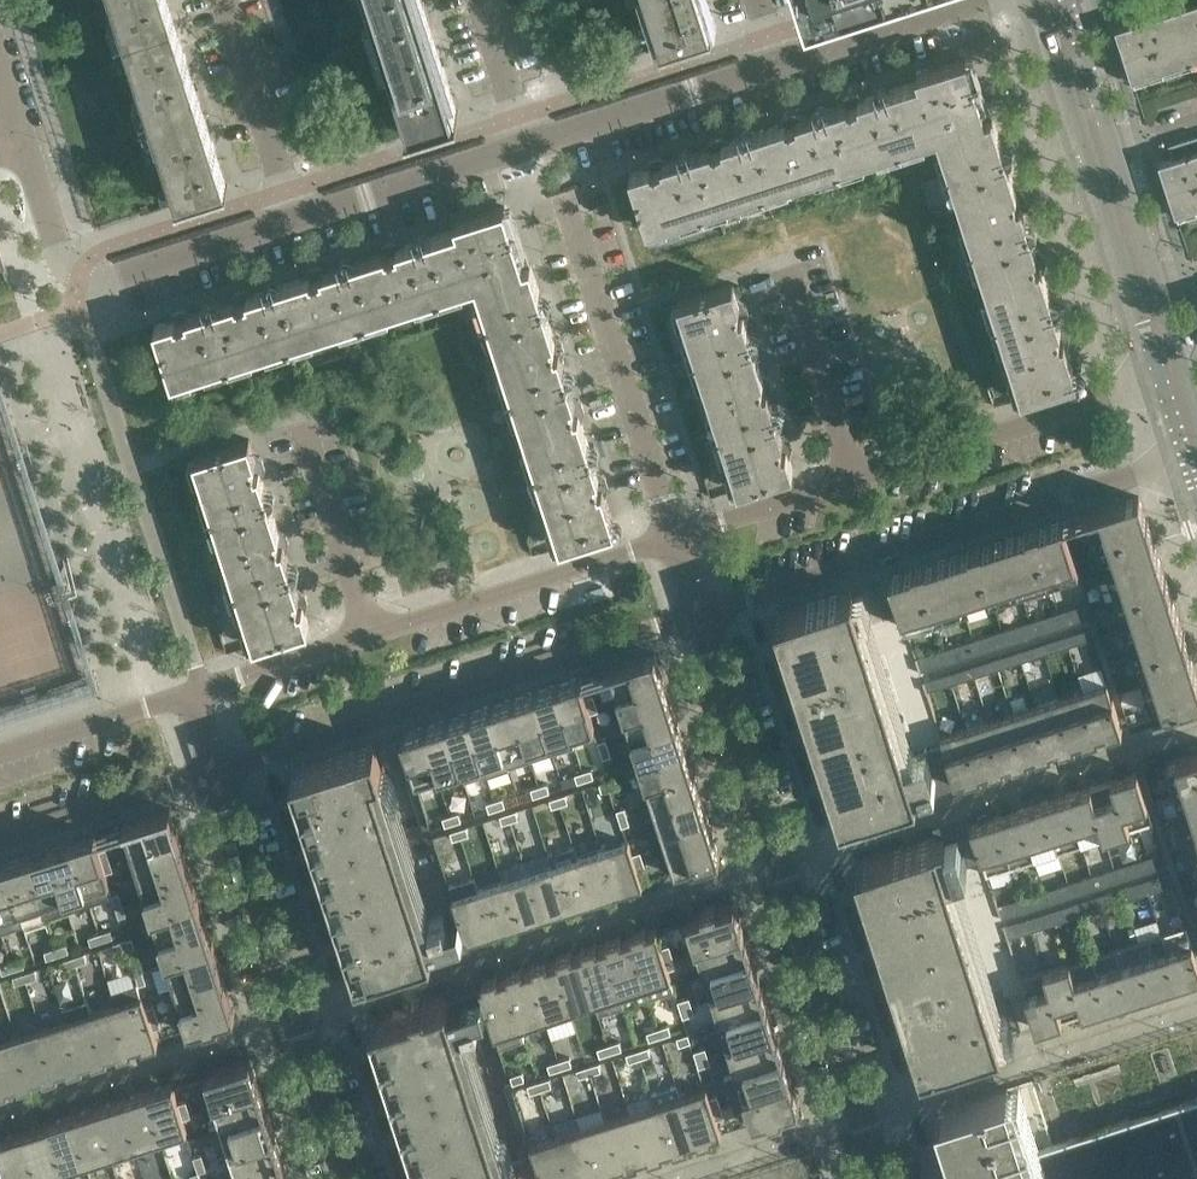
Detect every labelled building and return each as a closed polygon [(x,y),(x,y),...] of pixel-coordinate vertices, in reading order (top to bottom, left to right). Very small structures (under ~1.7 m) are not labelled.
[(168,0),(114,0),(125,34),(174,19),(168,0)] [(409,125),(407,125),(408,127),(459,111),(459,109),(457,109),(422,0),(368,0),(409,125)] [(702,0),(649,0),(663,43),(662,44),(662,46),(713,29),(712,27),(711,28),(702,0)] [(1175,8),(1162,12),(1158,0),(1152,0),(1125,9),(1130,22),(1116,27),(1132,78),(1191,59),(1175,8)] [(1188,3),(1175,8),(1191,59),(1196,57),(1196,0),(1187,0),(1188,3)] [(187,60),(174,19),(125,34),(139,76),(187,60)] [(985,117),(966,56),(917,72),(919,79),(882,91),(900,146),(939,133),(950,169),(1005,152),(994,114),(985,117)] [(201,102),(187,60),(139,76),(152,118),(201,102)] [(900,146),(882,91),(860,98),(859,94),(855,93),(846,95),(844,98),(845,103),(814,113),(831,168),(900,146)] [(214,144),(201,102),(152,118),(165,159),(214,144)] [(831,168),(814,113),(798,118),(797,113),(793,113),(785,115),(782,118),(783,123),(746,135),(764,190),(831,168)] [(1169,143),(1173,157),(1159,161),(1176,213),(1196,206),(1196,134),(1169,143)] [(764,190),(746,135),(724,142),(723,137),(719,136),(710,139),(708,142),(709,146),(679,156),(697,211),(764,190)] [(227,183),(214,144),(165,159),(178,199),(177,199),(178,201),(229,185),(228,183),(227,183)] [(1027,199),(1025,191),(1022,188),(1017,190),(1005,152),(950,169),(974,245),(1029,228),(1022,205),(1026,203),(1027,199)] [(697,211),(679,156),(664,161),(662,157),(658,156),(650,159),(647,162),(649,166),(630,172),(648,227),(697,211)] [(546,309),(531,263),(524,265),(505,205),(455,221),(458,227),(419,240),(437,295),(476,282),(491,327),(546,309)] [(1051,296),(1042,266),(1046,265),(1047,261),(1044,253),(1041,250),(1037,251),(1029,228),(974,245),(996,313),(1051,296)] [(437,295),(419,240),(399,246),(397,242),(394,241),(385,244),(382,247),(384,251),(344,264),(362,319),(437,295)] [(362,319),(344,264),(323,271),(322,266),(318,265),(310,268),(307,271),(308,275),(270,288),(287,343),(362,319)] [(773,385),(771,377),(768,374),(763,376),(744,317),(749,315),(750,311),(747,303),(744,300),(740,302),(734,283),(678,301),(738,488),(794,470),(788,451),(792,450),(793,446),(790,438),(787,435),(783,436),(768,391),(772,389),(773,385)] [(287,343),(270,288),(249,294),(248,290),(244,289),(235,292),(233,295),(234,299),(212,306),(230,361),(287,343)] [(1077,379),(1065,341),(1069,339),(1070,336),(1068,327),(1065,324),(1060,326),(1051,296),(996,313),(1022,396),(1077,379)] [(230,361),(212,306),(188,314),(187,310),(183,309),(175,312),(172,314),(173,319),(155,325),(173,380),(230,361)] [(569,380),(560,353),(564,352),(565,348),(562,339),(559,337),(555,338),(546,309),(491,327),(513,398),(569,380)] [(592,452),(580,415),(584,413),(585,409),(582,401),(579,398),(575,400),(569,380),(513,398),(536,469),(592,452)] [(268,495),(260,472),(265,470),(266,466),(263,458),(260,455),(256,457),(250,438),(195,456),(213,513),(268,495)] [(616,527),(603,489),(608,488),(609,484),(606,475),(603,473),(599,474),(592,452),(536,469),(561,545),(616,527)] [(289,541),(287,532),(284,530),(279,531),(268,495),(213,513),(236,585),(291,568),(284,546),(289,545),(289,541)] [(1158,554),(1151,532),(1152,531),(1148,518),(1147,518),(1139,495),(1090,511),(1108,569),(1158,554)] [(1079,569),(1072,550),(1063,520),(1040,527),(1039,526),(1026,530),(1026,531),(1004,538),(1020,588),(1079,569)] [(1020,588),(1004,538),(983,545),(982,544),(969,549),(969,550),(948,557),(964,606),(1020,588)] [(1176,610),(1169,589),(1170,588),(1166,575),(1165,575),(1158,554),(1108,569),(1127,626),(1176,610)] [(964,606),(948,557),(926,564),(925,563),(912,567),(912,568),(889,576),(905,625),(964,606)] [(304,607),(308,605),(309,601),(306,593),(303,590),(299,592),(291,568),(236,585),(255,643),(310,625),(304,607)] [(906,754),(875,657),(853,587),(787,608),(788,611),(790,610),(794,624),(787,626),(799,664),(807,662),(816,690),(808,693),(821,731),(828,728),(837,757),(830,759),(842,797),(850,795),(854,809),(852,809),(853,811),(955,779),(943,742),(906,754)] [(1094,616),(1091,607),(1090,605),(1081,608),(1084,619),(1094,616)] [(1084,619),(1081,608),(1072,611),(1076,621),(1084,619)] [(1195,667),(1188,646),(1189,645),(1184,632),(1183,632),(1176,610),(1127,626),(1145,683),(1195,667)] [(1076,621),(1072,611),(1060,615),(1064,625),(1076,621)] [(1064,625),(1060,615),(1052,617),(1056,628),(1064,625)] [(1056,628),(1052,617),(1044,620),(1047,631),(1056,628)] [(1047,631),(1044,620),(1032,624),(1035,634),(1047,631)] [(1035,634),(1032,624),(1024,627),(1027,637),(1035,634)] [(1027,637),(1024,627),(1015,629),(1019,640),(1027,637)] [(1093,637),(1090,627),(1078,631),(1081,641),(1093,637)] [(1019,640),(1015,629),(1003,633),(1007,644),(1019,640)] [(1081,641),(1078,631),(1065,635),(1068,645),(1081,641)] [(1007,644),(1003,633),(995,636),(999,646),(1007,644)] [(1068,645),(1065,635),(1055,638),(1058,649),(1068,645)] [(999,646),(995,636),(987,639),(990,649),(999,646)] [(1058,649),(1055,638),(1041,643),(1045,653),(1058,649)] [(990,649),(987,639),(975,642),(978,653),(990,649)] [(978,653),(975,642),(967,645),(970,655),(978,653)] [(1045,653),(1041,643),(1031,646),(1034,656),(1045,653)] [(970,655),(967,645),(958,648),(962,658),(970,655)] [(1034,656),(1031,646),(1018,650),(1021,661),(1034,656)] [(962,658),(958,648),(947,651),(950,662),(962,658)] [(1021,661),(1018,650),(1008,653),(1011,664),(1021,661)] [(655,651),(610,666),(618,689),(663,675),(655,651)] [(950,662),(947,651),(938,654),(942,665),(950,662)] [(1011,664),(1008,653),(995,658),(998,668),(1011,664)] [(942,665),(938,654),(930,657),(933,667),(942,665)] [(933,667),(930,657),(918,661),(921,671),(933,667)] [(998,668),(995,658),(984,661),(988,671),(998,668)] [(988,671),(984,661),(971,665),(975,676),(988,671)] [(975,676),(971,665),(961,669),(964,679),(975,676)] [(654,801),(647,779),(639,756),(632,734),(625,712),(618,690),(610,666),(581,675),(591,707),(568,715),(546,722),(524,729),(502,736),(480,743),(458,750),(436,757),(412,765),(457,905),(483,897),(508,889),(533,881),(558,873),(583,865),(607,857),(634,848),(643,878),(675,867),(668,845),(661,823),(654,801)] [(1195,667),(1145,683),(1155,713),(1180,705),(1181,709),(1196,704),(1196,675),(1195,667)] [(964,679),(961,669),(948,673),(951,683),(964,679)] [(951,683),(948,673),(938,676),(941,687),(951,683)] [(585,688),(581,675),(557,683),(572,728),(595,720),(592,710),(591,707),(589,699),(585,688)] [(670,697),(663,675),(618,689),(625,712),(670,697)] [(941,687),(938,676),(925,680),(928,691),(941,687)] [(1123,728),(1107,682),(1083,690),(1098,736),(1099,736),(1098,732),(1105,730),(1107,734),(1123,728)] [(572,728),(557,683),(535,690),(553,746),(576,739),(572,728)] [(553,746),(535,690),(513,697),(528,742),(531,753),(553,746)] [(1098,736),(1083,690),(1059,697),(1074,744),(1076,743),(1075,740),(1082,738),(1083,741),(1098,736)] [(528,742),(513,697),(491,704),(506,749),(528,742)] [(677,719),(670,697),(625,712),(632,734),(677,719)] [(1074,744),(1059,697),(1036,705),(1051,752),(1053,751),(1052,748),(1059,745),(1060,749),(1074,744)] [(506,749),(491,704),(469,711),(484,756),(506,749)] [(1051,752),(1036,705),(1012,712),(1027,759),(1029,759),(1028,755),(1035,753),(1036,756),(1051,752)] [(487,767),(484,756),(469,711),(447,718),(462,763),(465,775),(487,767)] [(1027,759),(1012,712),(989,720),(1004,767),(1006,766),(1005,763),(1012,760),(1013,764),(1027,759)] [(462,763),(447,718),(425,725),(440,770),(462,763)] [(684,742),(677,719),(632,734),(640,756),(684,742)] [(1004,767),(989,720),(965,727),(980,774),(982,774),(981,770),(988,768),(990,771),(1004,767)] [(440,770),(425,725),(401,733),(412,765),(416,778),(440,770)] [(980,774),(965,727),(941,735),(943,742),(955,779),(965,775),(966,779),(980,774)] [(383,767),(384,767),(375,742),(307,764),(307,765),(298,768),(303,784),(311,781),(317,798),(309,801),(314,817),(322,814),(327,831),(319,834),(325,850),(333,847),(338,864),(330,867),(335,883),(343,880),(349,897),(341,900),(346,916),(354,913),(359,930),(351,933),(356,948),(364,946),(371,967),(433,947),(433,946),(467,935),(457,905),(431,914),(433,923),(383,767)] [(691,764),(684,742),(640,756),(647,778),(691,764)] [(1166,761),(1185,820),(1196,816),(1196,751),(1166,761)] [(699,786),(691,764),(647,778),(654,801),(699,786)] [(1153,820),(1138,771),(1137,770),(1112,779),(1129,828),(1153,820)] [(1129,828),(1112,779),(1089,786),(1105,836),(1129,828)] [(706,809),(699,786),(654,801),(661,823),(706,809)] [(1105,836),(1089,786),(1066,794),(1082,843),(1105,836)] [(1082,843),(1066,794),(1042,801),(1058,851),(1082,843)] [(1058,851),(1042,801),(1019,809),(1035,858),(1058,851)] [(171,807),(124,822),(131,846),(178,831),(171,807)] [(713,831),(706,809),(661,823),(668,845),(713,831)] [(1035,858),(1019,809),(995,816),(1011,866),(1035,858)] [(1011,866),(995,816),(971,824),(972,830),(982,859),(987,874),(1011,866)] [(1185,820),(1196,857),(1196,816),(1185,820)] [(124,823),(96,832),(106,862),(0,896),(0,1053),(149,1005),(158,1035),(189,1025),(124,823)] [(1002,1038),(949,872),(948,870),(982,859),(972,830),(939,841),(937,835),(869,857),(870,859),(865,860),(870,874),(875,872),(880,890),(875,892),(876,893),(876,895),(881,893),(894,931),(889,933),(898,961),(903,960),(915,998),(910,1000),(919,1028),(924,1026),(930,1044),(925,1046),(929,1060),(934,1058),(935,1060),(1002,1038)] [(185,853),(178,831),(131,846),(138,868),(185,853)] [(720,854),(713,831),(668,845),(676,869),(720,854)] [(106,862),(96,832),(73,839),(92,899),(115,891),(106,862)] [(634,848),(633,845),(629,835),(603,843),(617,888),(643,879),(643,878),(639,866),(636,855),(634,848)] [(92,899),(73,839),(51,846),(70,906),(92,899)] [(617,888),(603,843),(578,851),(592,896),(617,888)] [(70,906),(51,846),(29,853),(44,900),(48,913),(70,906)] [(592,896),(578,851),(553,859),(568,904),(592,896)] [(1167,864),(1163,851),(1150,856),(1154,868),(1167,864)] [(44,900),(29,853),(7,860),(22,907),(44,900)] [(193,876),(185,853),(138,868),(146,891),(193,876)] [(1154,868),(1150,856),(1138,859),(1143,872),(1154,868)] [(568,904),(553,859),(529,867),(543,912),(568,904)] [(1143,872),(1138,859),(1127,863),(1131,876),(1143,872)] [(1131,876),(1127,863),(1115,867),(1119,880),(1131,876)] [(543,912),(529,867),(504,875),(518,920),(543,912)] [(1119,880),(1115,867),(1103,871),(1108,884),(1119,880)] [(1108,884),(1103,871),(1092,875),(1096,887),(1108,884)] [(1174,884),(1170,871),(1156,875),(1161,888),(1174,884)] [(518,920),(504,875),(479,883),(483,897),(493,928),(518,920)] [(1096,887),(1092,875),(1080,878),(1084,891),(1096,887)] [(1161,888),(1156,875),(1145,879),(1149,892),(1161,888)] [(200,898),(193,876),(146,891),(153,913),(200,898)] [(1084,891),(1080,878),(1068,882),(1072,895),(1084,891)] [(1149,892),(1145,879),(1133,883),(1137,896),(1149,892)] [(1072,895),(1068,882),(1057,886),(1061,899),(1072,895)] [(493,928),(483,897),(479,883),(453,892),(457,905),(467,935),(467,936),(493,928)] [(1137,896),(1133,883),(1121,887),(1126,900),(1137,896)] [(1061,899),(1057,886),(1045,890),(1049,903),(1061,899)] [(1126,900),(1121,887),(1110,891),(1114,903),(1126,900)] [(1049,903),(1045,890),(1033,894),(1037,906),(1049,903)] [(1114,903),(1110,891),(1098,894),(1102,907),(1114,903)] [(1037,906),(1033,894),(1021,897),(1026,910),(1037,906)] [(1102,907),(1098,894),(1086,898),(1090,911),(1102,907)] [(1026,910),(1021,897),(1010,901),(1014,914),(1026,910)] [(207,920),(200,898),(153,913),(160,935),(207,920)] [(1090,911),(1086,898),(1075,902),(1079,915),(1090,911)] [(735,904),(734,901),(718,906),(716,902),(701,907),(703,911),(687,916),(696,942),(743,927),(740,919),(741,919),(736,904),(735,904)] [(1014,914),(1010,901),(998,905),(1002,918),(1014,914)] [(1079,915),(1075,902),(1063,906),(1067,918),(1079,915)] [(1067,918),(1063,906),(1051,909),(1055,922),(1067,918)] [(1055,922),(1051,909),(1039,913),(1044,926),(1055,922)] [(1044,926),(1039,913),(1028,917),(1032,930),(1044,926)] [(736,1067),(728,1042),(720,1017),(712,992),(704,967),(696,942),(687,916),(657,926),(667,956),(641,965),(616,973),(591,981),(566,989),(541,997),(517,1005),(490,1013),(536,1155),(562,1146),(587,1138),(612,1130),(637,1123),(662,1115),(686,1107),(712,1098),(722,1128),(753,1118),(744,1093),(736,1067)] [(1032,930),(1028,917),(1016,921),(1020,934),(1032,930)] [(214,942),(207,920),(160,935),(167,957),(214,942)] [(1020,934),(1016,921),(1005,925),(1009,937),(1020,934)] [(1187,924),(1162,932),(1178,982),(1196,976),(1196,956),(1187,924)] [(667,956),(657,926),(648,929),(646,925),(631,930),(632,934),(631,934),(649,992),(676,984),(667,956)] [(745,935),(743,927),(696,942),(704,967),(751,952),(750,950),(751,950),(746,934),(745,935)] [(1178,982),(1162,932),(1139,940),(1155,989),(1178,982)] [(649,992),(631,934),(623,937),(622,933),(607,938),(608,941),(606,942),(625,1000),(649,992)] [(1155,989),(1139,940),(1115,947),(1131,997),(1155,989)] [(625,1000),(606,942),(598,945),(597,941),(582,946),(583,949),(581,950),(596,997),(600,1008),(625,1000)] [(221,965),(214,942),(167,957),(174,980),(221,965)] [(1131,997),(1115,947),(1092,955),(1108,1004),(1131,997)] [(596,997),(581,950),(573,953),(572,949),(557,954),(558,957),(556,958),(571,1005),(596,997)] [(751,954),(751,952),(704,967),(712,992),(759,977),(756,969),(757,969),(752,954),(751,954)] [(1108,1004),(1092,955),(1068,962),(1084,1012),(1108,1004)] [(571,1005),(556,958),(549,961),(547,957),(532,962),(533,966),(532,966),(547,1013),(571,1005)] [(1084,1012),(1068,962),(1045,970),(1061,1019),(1084,1012)] [(228,987),(221,965),(174,980),(181,1002),(228,987)] [(547,1013),(532,966),(524,969),(523,965),(507,970),(509,974),(507,974),(522,1021),(547,1013)] [(1061,1019),(1045,970),(1020,978),(1036,1027),(1061,1019)] [(522,1021),(507,974),(499,977),(498,973),(483,978),(484,982),(480,983),(481,983),(490,1011),(490,1013),(499,1041),(525,1032),(522,1021)] [(114,984),(118,997),(133,1044),(143,1041),(144,1044),(159,1039),(158,1036),(158,1035),(149,1005),(139,976),(114,984)] [(761,985),(759,977),(712,992),(720,1017),(767,1002),(766,1000),(767,1000),(762,985),(761,985)] [(463,1019),(464,1019),(490,1011),(481,983),(448,993),(429,999),(427,996),(412,1001),(414,1004),(378,1015),(384,1033),(391,1031),(396,1048),(389,1050),(395,1066),(401,1064),(407,1081),(400,1083),(405,1099),(412,1097),(417,1114),(411,1116),(416,1132),(423,1130),(428,1147),(421,1149),(426,1165),(433,1163),(438,1178),(520,1178),(516,1167),(511,1169),(463,1019)] [(219,1016),(236,1010),(228,987),(181,1002),(189,1026),(204,1021),(205,1024),(220,1019),(219,1016)] [(109,1055),(108,1052),(94,1005),(90,992),(65,1000),(69,1013),(84,1060),(93,1057),(94,1060),(109,1055)] [(134,1047),(133,1044),(118,997),(94,1005),(108,1052),(118,1049),(119,1052),(134,1047)] [(768,1004),(767,1002),(720,1017),(728,1042),(775,1027),(772,1019),(773,1019),(769,1004),(768,1004)] [(84,1060),(69,1013),(44,1021),(59,1068),(68,1065),(70,1068),(85,1063),(84,1060)] [(60,1071),(59,1068),(44,1021),(19,1029),(34,1076),(44,1072),(45,1076),(60,1071)] [(777,1035),(775,1027),(728,1042),(736,1067),(783,1052),(782,1050),(783,1050),(779,1035),(777,1035)] [(34,1076),(19,1029),(0,1035),(0,1054),(9,1084),(19,1080),(20,1084),(35,1079),(34,1076)] [(784,1054),(783,1052),(736,1067),(744,1093),(791,1077),(789,1069),(790,1069),(785,1054),(784,1054)] [(0,1054),(0,1090),(10,1087),(9,1084),(0,1054)] [(206,1071),(207,1072),(215,1097),(259,1083),(251,1056),(206,1071)] [(239,1172),(231,1147),(223,1122),(215,1097),(207,1072),(174,1082),(184,1112),(157,1121),(133,1129),(108,1137),(83,1144),(58,1152),(33,1160),(7,1169),(10,1178),(241,1178),(239,1172)] [(793,1085),(791,1077),(744,1093),(753,1119),(768,1114),(769,1117),(784,1113),(783,1109),(800,1104),(799,1100),(794,1084),(793,1085)] [(1036,1077),(1025,1079),(1032,1109),(1043,1107),(1036,1077)] [(696,1137),(681,1090),(677,1079),(653,1087),(656,1098),(671,1145),(673,1145),(674,1148),(689,1143),(688,1140),(696,1137)] [(182,1108),(174,1082),(174,1081),(148,1090),(162,1134),(188,1126),(185,1115),(184,1112),(182,1108)] [(707,1082),(681,1090),(696,1137),(698,1137),(699,1140),(714,1135),(713,1132),(722,1129),(722,1128),(712,1098),(707,1082)] [(267,1108),(259,1083),(215,1097),(223,1122),(267,1108)] [(1028,1151),(1007,1087),(937,1110),(959,1178),(1196,1178),(1196,1096),(1028,1151)] [(162,1134),(148,1090),(123,1098),(137,1142),(162,1134)] [(137,1142),(123,1098),(98,1106),(112,1150),(137,1142)] [(671,1145),(656,1098),(631,1106),(647,1153),(648,1153),(649,1156),(665,1151),(663,1148),(671,1145)] [(112,1150),(98,1106),(73,1114),(87,1158),(112,1150)] [(647,1153),(631,1106),(607,1114),(622,1161),(624,1161),(625,1164),(640,1159),(639,1156),(647,1153)] [(275,1133),(267,1108),(223,1122),(231,1147),(275,1133)] [(87,1158),(73,1114),(48,1122),(63,1166),(87,1158)] [(622,1161),(607,1114),(582,1122),(597,1169),(599,1169),(600,1172),(615,1167),(614,1164),(622,1161)] [(63,1166),(48,1122),(24,1130),(38,1174),(63,1166)] [(582,1122),(557,1130),(572,1177),(574,1177),(575,1178),(579,1178),(590,1175),(589,1172),(597,1169),(582,1122)] [(24,1130),(0,1137),(0,1146),(7,1169),(10,1178),(23,1178),(38,1174),(24,1130)] [(572,1177),(557,1130),(531,1139),(536,1155),(544,1178),(567,1178),(572,1177)] [(283,1158),(275,1133),(231,1147),(239,1172),(283,1158)] [(283,1158),(239,1172),(241,1178),(290,1178),(283,1158)]
